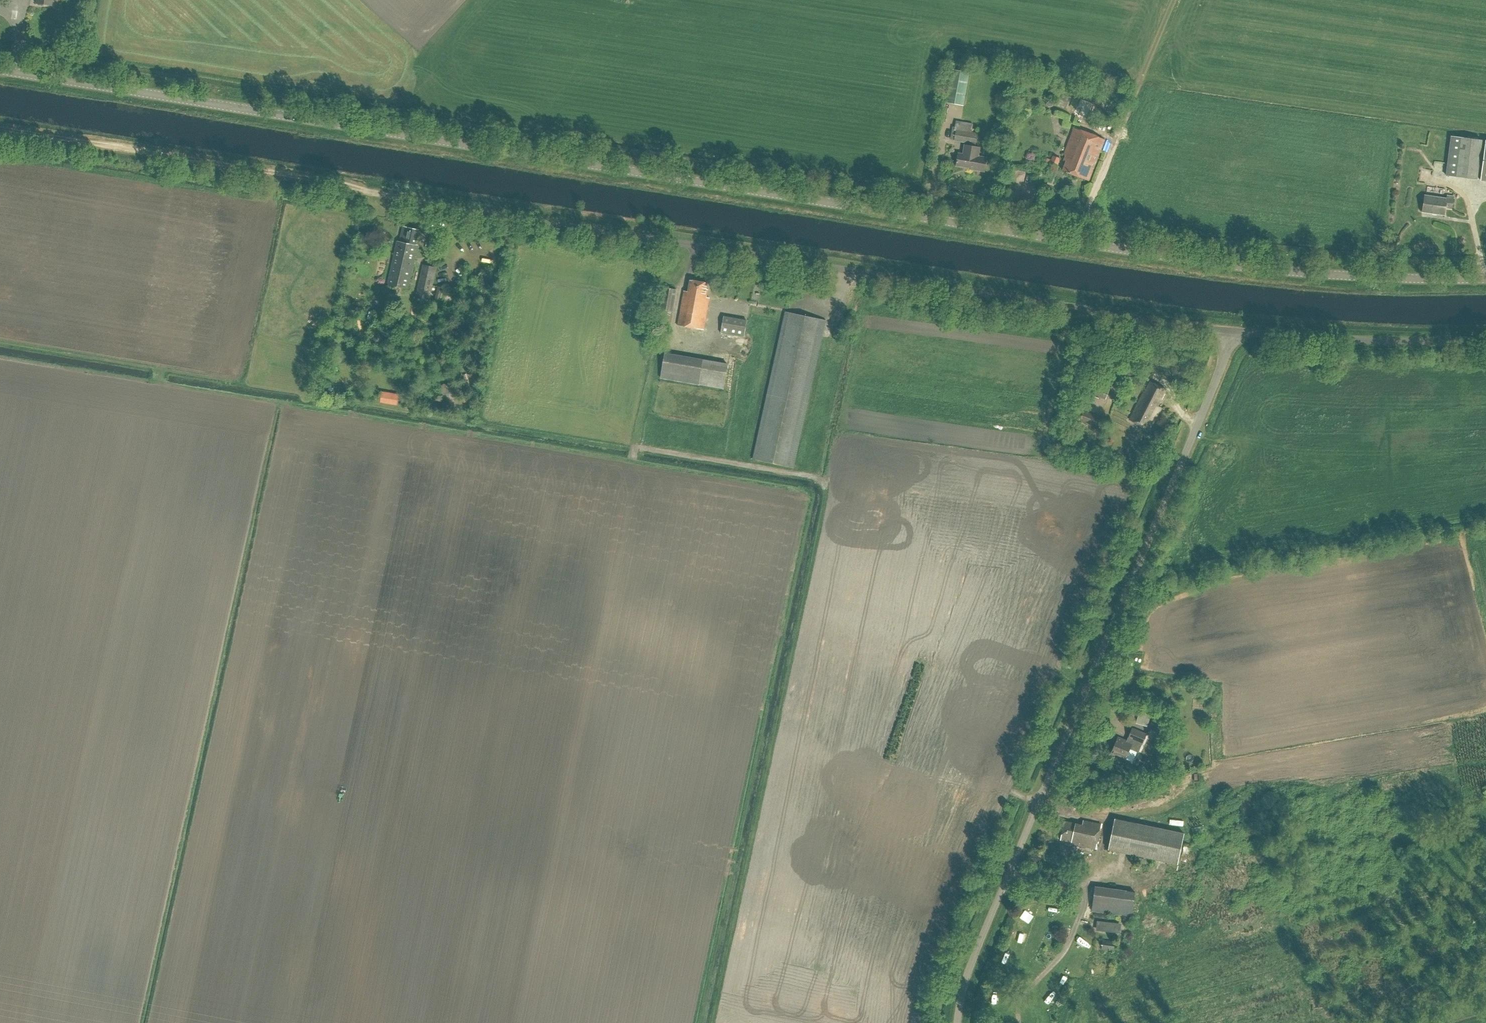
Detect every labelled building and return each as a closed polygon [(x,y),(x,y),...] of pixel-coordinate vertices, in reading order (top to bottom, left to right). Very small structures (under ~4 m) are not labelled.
[(964,106),(970,73),(952,69),(946,103),(964,106)] [(1083,85),(1080,93),(1089,96),(1092,88),(1083,85)] [(984,89),(978,93),(981,98),(987,93),(984,89)] [(1075,117),(1083,120),(1089,105),(1077,101),(1074,109),(1078,111),(1075,117)] [(971,146),(965,145),(963,154),(958,153),(956,165),(975,168),(975,170),(984,171),(987,157),(978,156),(980,147),(975,147),(978,134),(971,132),(973,124),(960,121),(960,124),(955,123),(954,130),(956,130),(954,140),(971,143),(971,146)] [(1088,180),(1104,139),(1074,127),(1063,155),(1065,156),(1064,160),(1066,161),(1063,170),(1088,180)] [(1478,179),(1483,139),(1450,135),(1446,175),(1478,179)] [(1058,166),(1061,159),(1054,156),(1051,163),(1058,166)] [(1433,182),(1445,182),(1445,166),(1433,166),(1433,182)] [(1420,172),(1419,183),(1430,184),(1431,173),(1420,172)] [(1446,198),(1424,195),(1421,211),(1444,214),(1445,207),(1451,208),(1453,196),(1446,195),(1446,198)] [(1446,221),(1446,215),(1422,212),(1421,218),(1446,221)] [(416,245),(419,230),(403,226),(400,241),(398,241),(388,284),(408,288),(418,245),(416,245)] [(430,300),(438,268),(424,264),(417,297),(430,300)] [(707,297),(708,289),(706,289),(708,283),(690,280),(688,291),(684,291),(678,325),(704,330),(709,298),(707,297)] [(673,312),(677,289),(667,288),(663,311),(673,312)] [(795,467),(827,321),(785,312),(754,458),(795,467)] [(745,337),(748,320),(724,316),(721,333),(745,337)] [(661,387),(726,395),(729,373),(674,366),(673,371),(663,369),(661,387)] [(1080,420),(1095,384),(1086,380),(1071,417),(1080,420)] [(1158,406),(1166,389),(1150,381),(1145,391),(1144,391),(1130,420),(1149,430),(1161,408),(1158,406)] [(1106,400),(1112,384),(1107,382),(1104,389),(1095,385),(1092,394),(1106,400)] [(1100,428),(1104,419),(1084,411),(1080,420),(1100,428)] [(1209,460),(1206,469),(1211,471),(1214,462),(1209,460)] [(1150,725),(1160,729),(1165,719),(1155,715),(1150,725)] [(1137,729),(1146,732),(1148,723),(1139,721),(1137,729)] [(1142,744),(1146,734),(1132,728),(1127,741),(1118,737),(1111,753),(1125,759),(1133,740),(1142,744)] [(1178,864),(1185,833),(1116,819),(1109,850),(1178,864)] [(1096,849),(1101,824),(1083,820),(1082,825),(1064,821),(1060,840),(1071,842),(1071,843),(1096,849)] [(1132,917),(1136,891),(1096,886),(1092,911),(1132,917)] [(1121,933),(1122,923),(1098,921),(1097,930),(1121,933)] [(1115,950),(1116,941),(1103,940),(1102,949),(1115,950)]
